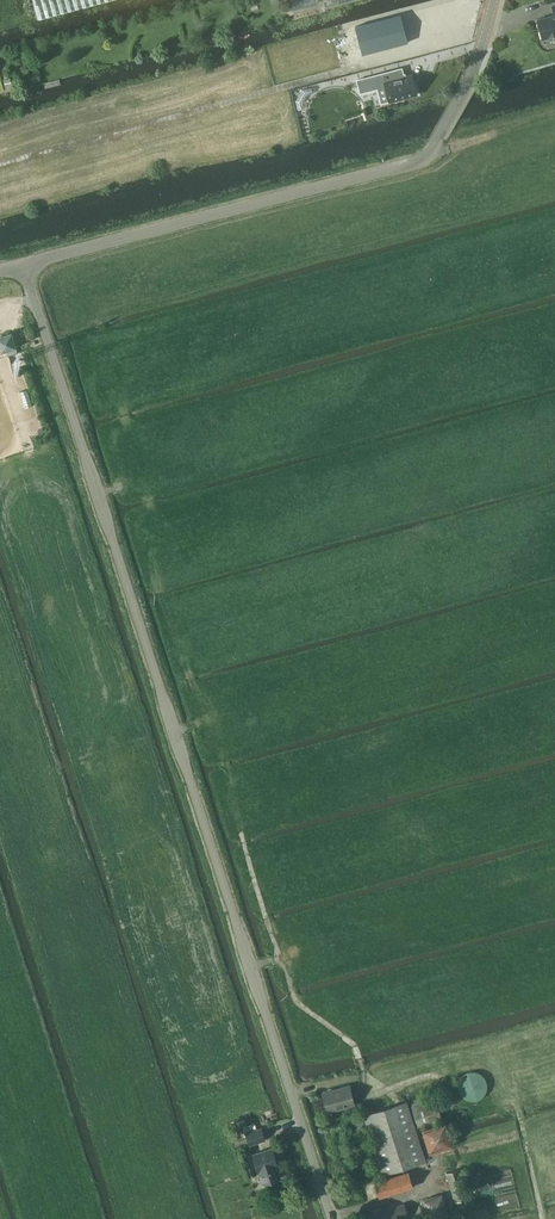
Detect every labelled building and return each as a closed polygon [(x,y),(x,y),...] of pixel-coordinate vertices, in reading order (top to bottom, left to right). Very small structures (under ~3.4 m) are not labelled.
[(45,14),(98,0),(41,0),(45,14)] [(325,8),(357,0),(323,0),(325,8)] [(552,6),(554,15),(537,20),(542,39),(548,37),(548,39),(554,38),(554,5),(552,6)] [(364,24),(355,26),(363,54),(370,52),(408,42),(401,14),(364,24)] [(400,68),(357,80),(361,93),(386,86),(390,101),(417,94),(412,74),(402,77),(400,68)] [(0,332),(0,349),(14,344),(9,329),(0,332)] [(488,1085),(487,1080),(485,1078),(484,1076),(482,1074),(480,1073),(478,1072),(475,1072),(470,1073),(467,1075),(465,1076),(463,1080),(462,1085),(462,1087),(463,1090),(464,1092),(466,1094),(470,1096),(474,1097),(478,1097),(481,1096),(483,1094),(485,1092),(487,1090),(488,1085)] [(350,1086),(323,1093),(328,1111),(355,1103),(350,1086)] [(436,1096),(412,1103),(419,1127),(443,1120),(436,1096)] [(383,1175),(426,1161),(408,1102),(364,1116),(383,1175)] [(364,1120),(356,1123),(360,1134),(367,1132),(364,1120)] [(422,1130),(429,1154),(454,1146),(446,1122),(422,1130)] [(262,1128),(246,1133),(250,1144),(266,1139),(262,1128)] [(274,1148),(254,1154),(259,1172),(261,1171),(265,1184),(281,1178),(275,1160),(277,1160),(274,1148)] [(455,1202),(469,1198),(460,1169),(446,1173),(455,1202)] [(375,1182),(375,1183),(380,1197),(414,1186),(409,1171),(375,1182)] [(349,1189),(359,1186),(355,1172),(345,1175),(349,1189)] [(450,1213),(443,1193),(423,1199),(429,1218),(430,1218),(450,1213)] [(370,1218),(399,1218),(409,1215),(405,1204),(383,1211),(383,1212),(369,1216),(370,1218)]
